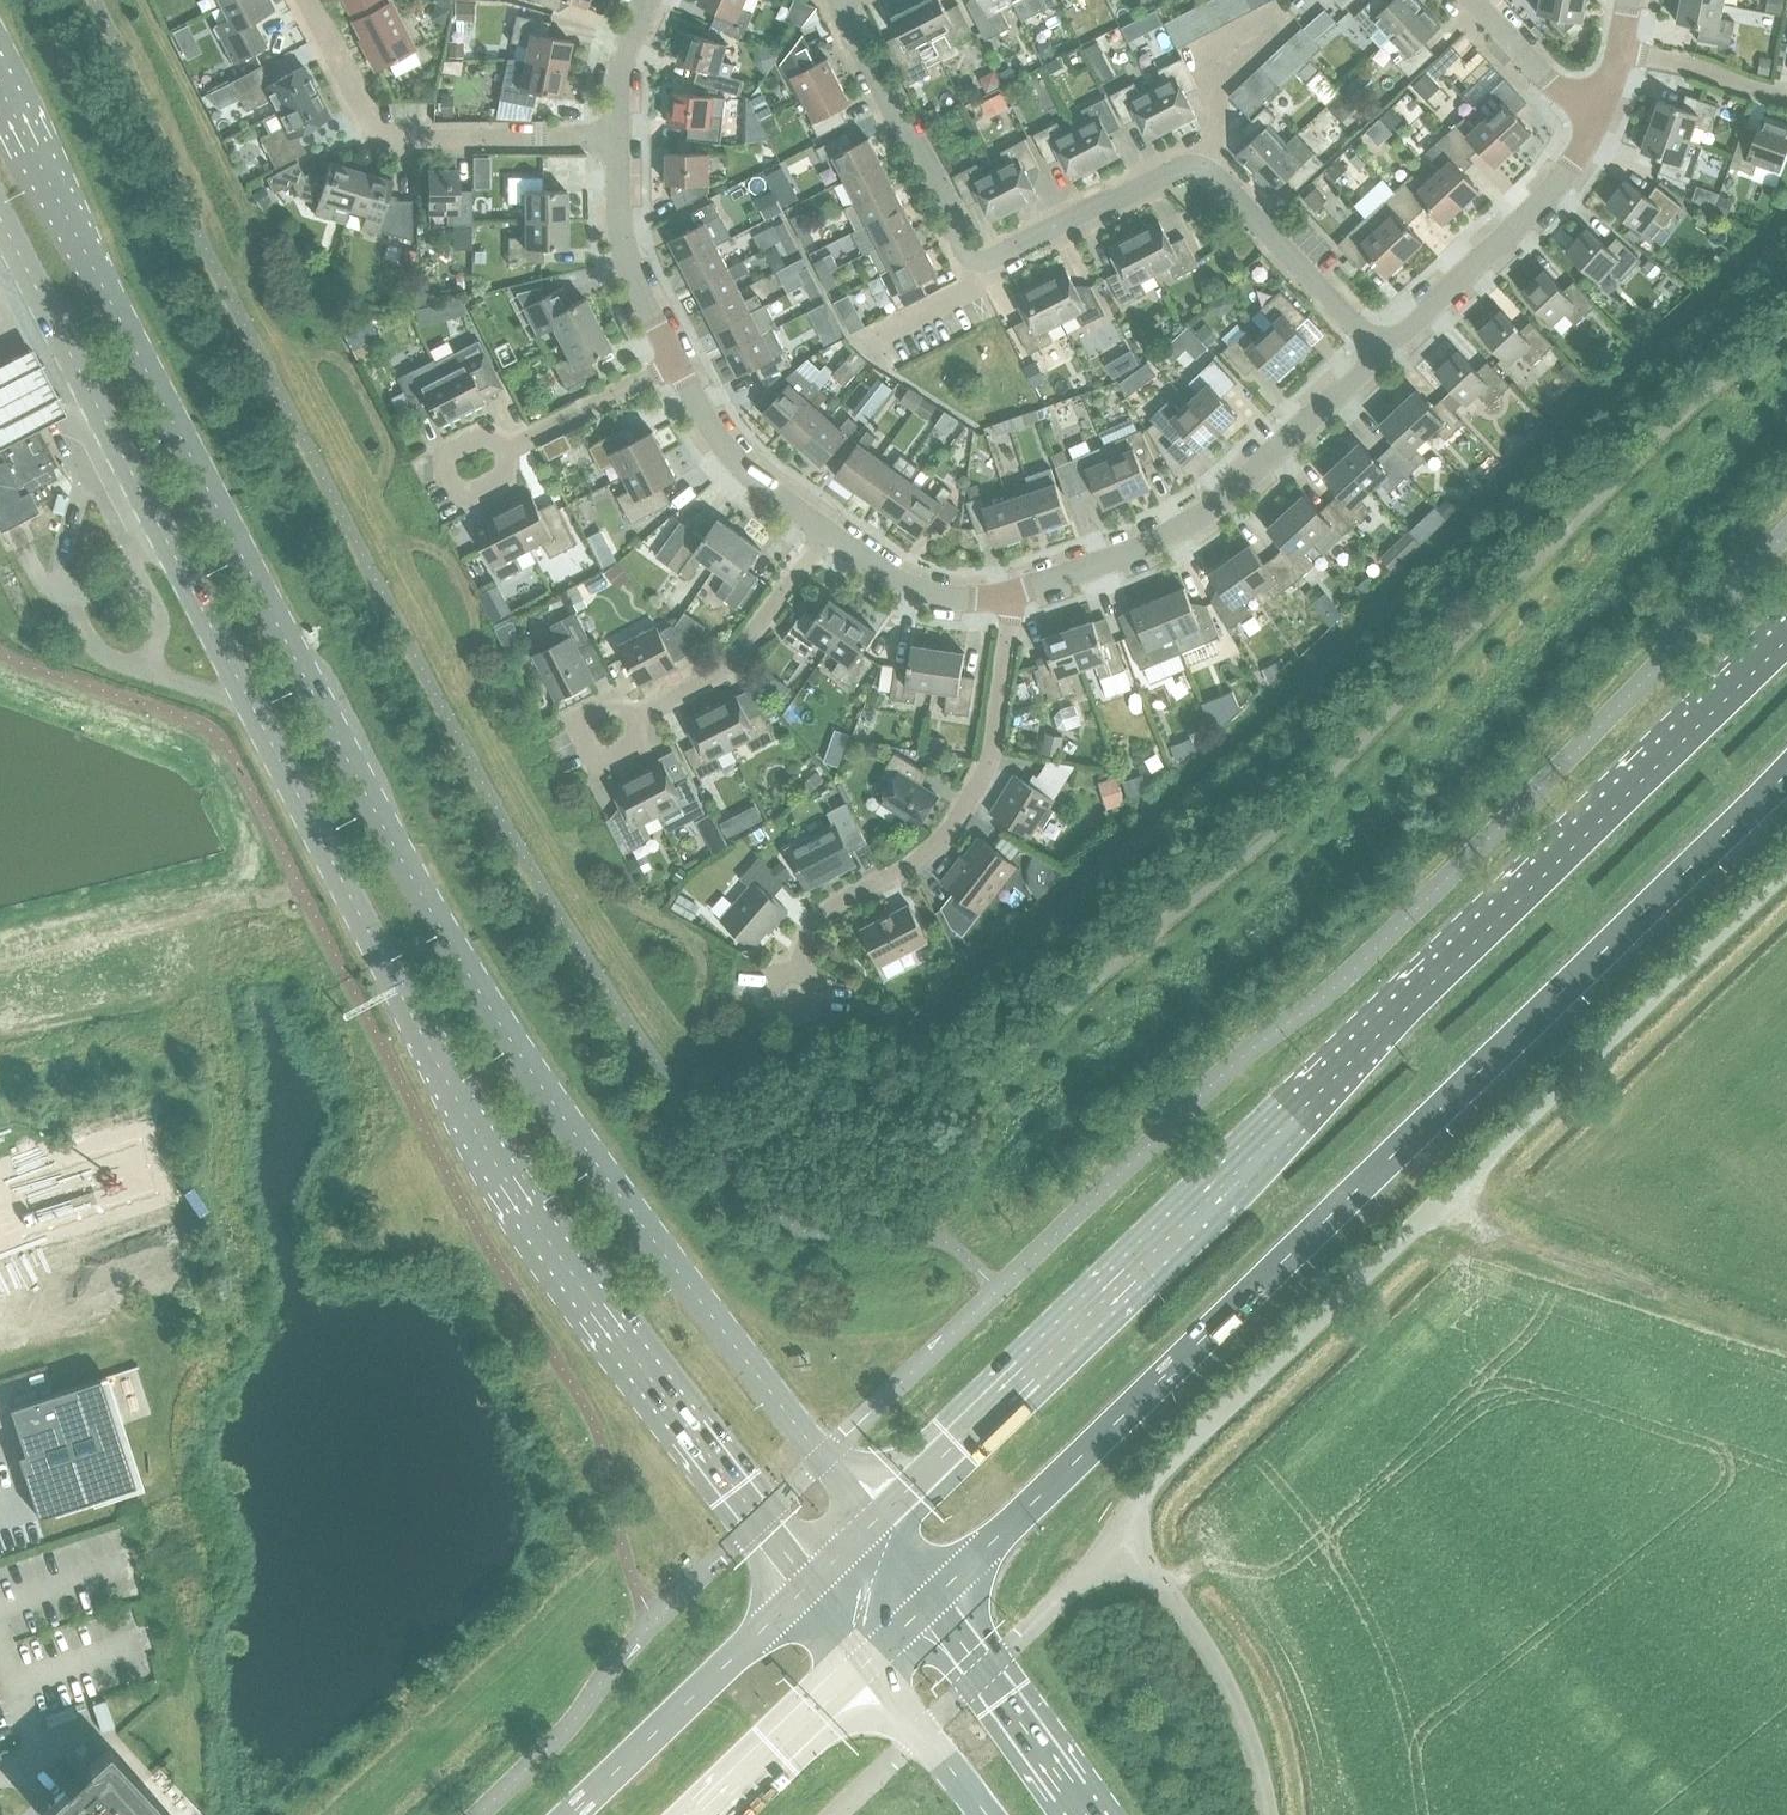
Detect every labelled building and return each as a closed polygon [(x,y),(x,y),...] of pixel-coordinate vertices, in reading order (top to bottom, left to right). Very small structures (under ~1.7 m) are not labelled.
[(221,5),(227,18),(212,25),(232,64),(266,46),(253,21),(274,10),(269,0),(230,0),(221,5)] [(375,69),(414,50),(389,2),(383,5),(380,0),(344,0),(354,19),(353,20),(367,49),(365,50),(375,69)] [(478,23),(480,0),(460,0),(458,21),(478,23)] [(557,11),(562,0),(531,0),(557,11)] [(718,11),(712,25),(743,38),(754,12),(742,8),(746,0),(700,0),(698,3),(718,11)] [(912,3),(931,40),(945,33),(950,42),(972,30),(959,4),(946,10),(941,0),(919,0),(912,3)] [(1011,0),(974,0),(967,3),(986,40),(1010,27),(1001,8),(1012,2),(1011,0)] [(1034,15),(1058,3),(1057,0),(1026,0),(1034,15)] [(1203,3),(1216,28),(1229,22),(1217,0),(1209,0),(1203,3)] [(1229,22),(1241,15),(1233,0),(1217,0),(1229,22)] [(1241,15),(1254,9),(1250,0),(1233,0),(1241,15)] [(1254,9),(1267,2),(1266,0),(1250,0),(1254,9)] [(1344,9),(1353,0),(1335,0),(1344,9)] [(1391,38),(1423,7),(1417,0),(1393,0),(1388,4),(1384,0),(1372,0),(1354,17),(1382,46),(1391,38)] [(1538,13),(1552,16),(1552,18),(1550,19),(1564,34),(1577,21),(1582,22),(1586,0),(1540,0),(1538,13)] [(1704,0),(1682,0),(1677,22),(1700,26),(1697,40),(1730,46),(1735,21),(1720,18),(1723,4),(1704,0)] [(1786,11),(1786,6),(1786,0),(1773,0),(1771,6),(1786,11)] [(434,3),(432,10),(438,19),(446,21),(450,7),(434,3)] [(931,40),(912,3),(889,15),(898,35),(884,42),(900,73),(906,86),(931,73),(918,47),(931,40)] [(1203,3),(1190,10),(1203,35),(1216,28),(1203,3)] [(1423,7),(1391,38),(1401,49),(1392,57),(1409,76),(1434,53),(1424,43),(1441,26),(1423,7)] [(1190,10),(1177,16),(1190,42),(1203,35),(1190,10)] [(527,45),(524,61),(565,69),(571,41),(547,36),(550,22),(516,15),(510,42),(527,45)] [(1190,42),(1177,16),(1164,23),(1178,48),(1190,42)] [(190,20),(176,28),(190,57),(205,49),(190,20)] [(1302,27),(1292,37),(1311,58),(1322,48),(1302,27)] [(680,30),(673,53),(680,55),(678,61),(698,67),(694,81),(726,91),(740,95),(744,80),(731,76),(734,65),(722,61),(728,44),(687,32),(680,30)] [(803,34),(780,64),(799,101),(804,98),(839,80),(827,57),(818,62),(811,49),(803,34)] [(1292,37),(1281,46),(1301,67),(1310,59),(1311,58),(1292,37)] [(449,40),(449,55),(464,56),(465,40),(449,40)] [(1281,46),(1271,56),(1290,77),(1299,69),(1301,67),(1281,46)] [(1460,56),(1451,46),(1426,68),(1436,79),(1460,56)] [(1271,56),(1260,66),(1280,87),(1290,77),(1271,56)] [(504,73),(499,100),(533,107),(536,92),(560,97),(565,69),(524,61),(507,57),(504,73)] [(1164,81),(1152,88),(1173,128),(1196,115),(1185,94),(1198,87),(1182,58),(1158,70),(1164,81)] [(1301,67),(1299,69),(1306,77),(1317,67),(1310,59),(1301,67)] [(269,99),(276,112),(316,91),(303,66),(270,83),(261,65),(230,81),(246,111),(269,99)] [(1260,66),(1250,76),(1269,97),(1280,87),(1260,66)] [(1412,86),(1425,101),(1441,86),(1427,72),(1412,86)] [(1250,76),(1239,86),(1259,107),(1269,97),(1250,76)] [(1493,90),(1483,99),(1494,110),(1485,119),(1513,149),(1532,132),(1514,113),(1526,102),(1505,79),(1493,90)] [(839,80),(804,98),(816,121),(812,123),(818,136),(848,121),(841,108),(851,103),(839,80)] [(1173,128),(1152,88),(1140,94),(1134,82),(1110,95),(1125,125),(1138,118),(1149,140),(1173,128)] [(1259,107),(1239,86),(1229,96),(1248,116),(1259,107)] [(316,91),(276,112),(262,120),(268,133),(259,137),(275,168),(306,152),(297,134),(330,117),(316,91)] [(687,139),(721,143),(726,98),(672,91),(668,122),(689,124),(687,139)] [(981,102),(988,117),(1009,106),(1002,92),(981,102)] [(1660,100),(1651,125),(1690,139),(1695,125),(1709,130),(1718,106),(1686,94),(1681,108),(1660,100)] [(1088,121),(1076,127),(1096,167),(1120,155),(1109,133),(1121,127),(1106,97),(1082,109),(1088,121)] [(499,100),(496,118),(530,120),(533,107),(499,100)] [(1329,105),(1304,130),(1328,154),(1353,129),(1329,105)] [(1235,155),(1253,174),(1286,143),(1269,125),(1276,118),(1266,107),(1241,130),(1251,140),(1235,155)] [(1382,142),(1398,132),(1389,117),(1373,127),(1382,142)] [(1464,117),(1446,134),(1469,158),(1479,149),(1495,166),(1513,149),(1485,119),(1475,128),(1464,117)] [(1762,119),(1756,137),(1742,132),(1730,166),(1753,174),(1757,163),(1779,171),(1786,149),(1786,128),(1762,119)] [(1096,167),(1076,127),(1064,133),(1058,122),(1033,134),(1049,164),(1061,158),(1073,179),(1096,167)] [(1690,139),(1651,125),(1641,150),(1663,158),(1658,172),(1690,183),(1704,144),(1690,139)] [(834,156),(845,179),(880,161),(868,138),(853,146),(846,133),(816,148),(823,162),(834,156)] [(1286,143),(1253,174),(1271,193),(1287,179),(1297,189),(1325,163),(1297,133),(1286,143)] [(1441,168),(1433,176),(1461,206),(1480,189),(1464,172),(1474,163),(1469,158),(1446,134),(1426,153),(1441,168)] [(1007,163),(995,169),(1015,209),(1039,197),(1028,175),(1040,169),(1025,139),(1001,151),(1007,163)] [(495,183),(495,150),(476,150),(476,183),(495,183)] [(1338,177),(1359,166),(1351,152),(1331,163),(1338,177)] [(667,184),(685,184),(685,189),(671,196),(678,208),(709,192),(709,153),(667,153),(667,184)] [(345,223),(349,209),(361,171),(329,161),(325,176),(311,172),(304,175),(297,161),(266,178),(273,193),(292,183),(299,197),(317,202),(314,214),(345,223)] [(845,179),(857,201),(892,183),(880,161),(845,179)] [(1015,209),(995,169),(983,175),(977,164),(953,176),(968,206),(981,199),(992,221),(1015,209)] [(446,213),(446,224),(472,224),(471,191),(457,191),(457,169),(428,169),(428,213),(446,213)] [(361,171),(349,209),(365,213),(361,228),(377,232),(377,230),(412,240),(412,200),(395,200),(387,197),(392,180),(361,171)] [(1412,174),(1394,191),(1417,216),(1427,206),(1443,224),(1461,206),(1433,176),(1423,185),(1412,174)] [(525,203),(525,220),(567,220),(566,191),(542,191),(542,177),(507,177),(507,203),(525,203)] [(1665,229),(1682,206),(1656,186),(1647,197),(1625,180),(1606,204),(1642,232),(1652,219),(1665,229)] [(845,207),(857,229),(903,205),(892,183),(857,201),(845,207)] [(1701,183),(1698,199),(1721,204),(1724,188),(1701,183)] [(1321,212),(1335,202),(1323,185),(1309,196),(1321,212)] [(767,193),(770,214),(784,211),(781,191),(767,193)] [(1394,191),(1366,217),(1405,259),(1423,242),(1407,225),(1417,216),(1394,191)] [(670,240),(682,263),(717,245),(731,237),(713,202),(679,219),(686,232),(670,240)] [(864,254),(869,251),(915,228),(903,205),(857,229),(852,232),(864,254)] [(791,218),(798,231),(807,227),(800,213),(791,218)] [(1405,259),(1366,217),(1338,244),(1361,268),(1371,259),(1387,276),(1405,259)] [(567,220),(525,220),(525,237),(508,237),(508,263),(543,263),(543,248),(567,248),(567,220)] [(775,226),(782,240),(791,235),(784,221),(775,226)] [(1160,221),(1134,234),(1155,274),(1169,267),(1175,278),(1199,266),(1184,237),(1171,243),(1160,221)] [(807,227),(798,231),(805,245),(814,240),(807,227)] [(881,273),(891,268),(926,250),(915,228),(869,251),(881,273)] [(1622,281),(1641,259),(1617,237),(1607,247),(1586,228),(1566,251),(1599,282),(1610,270),(1622,281)] [(1155,274),(1134,234),(1109,247),(1120,270),(1108,276),(1123,305),(1147,293),(1141,281),(1155,274)] [(791,235),(782,240),(775,243),(781,254),(785,255),(789,253),(798,248),(791,235)] [(682,263),(694,285),(728,267),(717,245),(682,263)] [(926,250),(891,268),(903,291),(892,296),(899,309),(929,294),(922,281),(938,273),(926,250)] [(814,263),(821,276),(830,271),(839,267),(832,253),(814,263)] [(694,285),(704,306),(740,290),(734,279),(749,271),(744,259),(728,267),(694,285)] [(798,271),(805,284),(814,280),(807,266),(798,271)] [(1066,269),(1041,282),(1062,322),(1077,315),(1082,325),(1105,313),(1091,285),(1078,292),(1066,269)] [(1564,313),(1575,325),(1596,305),(1574,280),(1563,290),(1544,270),(1522,291),(1552,324),(1564,313)] [(830,271),(821,276),(828,290),(837,285),(830,271)] [(814,280),(805,284),(812,298),(821,293),(814,280)] [(1062,322),(1041,282),(1015,295),(1027,318),(1014,325),(1029,354),(1054,341),(1048,330),(1062,322)] [(538,287),(515,293),(523,307),(525,312),(537,335),(552,327),(560,342),(597,323),(584,298),(563,309),(556,296),(554,291),(543,296),(538,287)] [(704,306),(717,330),(751,312),(763,306),(757,294),(745,300),(740,290),(704,306)] [(1274,323),(1264,331),(1294,363),(1313,345),(1297,328),(1307,318),(1281,290),(1261,309),(1274,323)] [(854,309),(859,306),(852,292),(837,299),(846,318),(856,313),(854,309)] [(717,330),(728,352),(763,334),(763,335),(773,329),(778,327),(766,304),(763,306),(751,312),(717,330)] [(831,318),(824,304),(808,313),(816,326),(831,318)] [(1521,353),(1532,365),(1553,345),(1530,321),(1520,330),(1501,310),(1478,331),(1509,364),(1521,353)] [(597,323),(560,342),(568,358),(553,365),(565,389),(596,372),(589,360),(610,349),(597,323)] [(1205,327),(1189,341),(1201,354),(1216,339),(1205,327)] [(763,334),(728,352),(740,375),(755,367),(762,380),(792,365),(773,329),(763,335),(763,334)] [(1294,363),(1264,331),(1255,340),(1246,330),(1224,350),(1247,375),(1259,363),(1275,380),(1294,363)] [(435,363),(440,373),(461,414),(484,401),(474,381),(492,372),(476,342),(435,363)] [(0,359),(0,443),(65,408),(31,343),(0,359)] [(833,375),(845,386),(867,361),(855,350),(833,375)] [(1132,350),(1123,355),(1130,368),(1140,363),(1132,350)] [(1478,393),(1489,405),(1510,385),(1487,361),(1477,371),(1458,350),(1435,371),(1466,404),(1478,393)] [(433,359),(396,378),(414,412),(426,405),(431,414),(437,426),(461,414),(440,373),(435,363),(433,359)] [(1222,398),(1237,384),(1214,359),(1189,382),(1199,392),(1189,401),(1219,433),(1238,415),(1222,398)] [(1024,367),(1034,387),(1047,381),(1037,360),(1024,367)] [(1582,377),(1569,363),(1560,372),(1573,386),(1582,377)] [(789,383),(763,412),(783,430),(820,389),(832,375),(824,367),(811,381),(811,382),(797,369),(785,379),(789,383)] [(1129,375),(1120,382),(1129,395),(1138,388),(1129,375)] [(865,399),(852,414),(865,424),(877,409),(893,389),(881,380),(865,399)] [(900,402),(914,411),(923,398),(908,388),(900,402)] [(783,430),(802,447),(828,418),(817,408),(828,396),(820,389),(783,430)] [(1416,390),(1397,407),(1426,438),(1436,429),(1446,440),(1464,423),(1441,398),(1432,407),(1416,390)] [(936,406),(923,398),(914,411),(928,420),(936,406)] [(1219,433),(1189,401),(1180,410),(1171,400),(1151,418),(1173,443),(1184,433),(1200,450),(1219,433)] [(957,435),(968,420),(950,407),(940,422),(957,435)] [(1395,442),(1385,451),(1408,475),(1426,458),(1416,447),(1426,438),(1397,407),(1379,424),(1395,442)] [(1022,414),(1008,419),(1011,429),(1025,424),(1022,414)] [(828,418),(802,447),(822,465),(858,424),(850,416),(839,428),(828,418)] [(1011,429),(1008,419),(993,424),(997,434),(1011,429)] [(617,462),(624,475),(665,454),(653,431),(631,442),(624,429),(589,447),(601,470),(617,462)] [(1116,440),(1105,445),(1127,497),(1151,487),(1142,465),(1155,459),(1143,433),(1141,429),(1116,440)] [(835,475),(857,490),(880,458),(867,449),(876,437),(867,430),(835,475)] [(3,460),(14,482),(12,483),(19,497),(29,492),(57,477),(50,464),(53,462),(37,431),(0,450),(0,454),(3,460)] [(1360,442),(1341,459),(1370,490),(1380,480),(1390,492),(1408,475),(1385,451),(1376,459),(1360,442)] [(1064,449),(1051,455),(1056,466),(1067,498),(1094,486),(1104,507),(1127,497),(1105,445),(1093,450),(1069,460),(1064,449)] [(665,454),(624,475),(631,489),(617,496),(631,523),(664,506),(655,489),(677,478),(665,454)] [(857,490),(878,505),(910,461),(901,455),(892,467),(880,458),(857,490)] [(1339,494),(1329,502),(1352,527),(1370,510),(1360,499),(1370,490),(1341,459),(1323,476),(1339,494)] [(3,460),(0,461),(0,530),(1,531),(11,525),(39,511),(29,492),(19,497),(12,483),(14,482),(3,460)] [(878,505),(899,520),(922,489),(909,480),(919,467),(910,461),(878,505)] [(1026,476),(1031,491),(1032,491),(1045,528),(1069,519),(1051,467),(1026,476)] [(683,506),(702,495),(696,484),(677,496),(683,506)] [(922,489),(899,520),(920,536),(929,523),(942,533),(959,509),(946,500),(952,491),(943,485),(934,498),(922,489)] [(1021,536),(1008,499),(984,507),(976,485),(967,488),(971,500),(966,501),(977,533),(991,528),(996,544),(1021,536)] [(1425,486),(1403,503),(1428,537),(1451,520),(1425,486)] [(1031,491),(1008,499),(1021,536),(1045,528),(1032,491),(1031,491)] [(1304,494),(1286,511),(1314,542),(1324,553),(1352,527),(1329,502),(1320,511),(1304,494)] [(533,495),(509,507),(529,548),(542,541),(551,557),(578,543),(560,508),(544,517),(533,495)] [(529,548),(509,507),(485,519),(496,541),(484,548),(501,580),(524,569),(516,554),(529,548)] [(1284,547),(1275,556),(1296,582),(1315,563),(1304,551),(1314,542),(1286,511),(1267,528),(1284,547)] [(703,559),(715,568),(739,534),(718,518),(704,538),(693,530),(668,565),(689,579),(703,559)] [(677,528),(669,539),(680,547),(688,536),(677,528)] [(602,531),(588,538),(603,568),(617,561),(602,531)] [(1408,531),(1381,557),(1392,569),(1393,571),(1421,545),(1419,543),(1408,531)] [(739,534),(715,568),(728,577),(716,593),(737,608),(759,577),(747,568),(761,549),(739,534)] [(1251,544),(1230,558),(1254,593),(1265,585),(1274,597),(1296,582),(1275,556),(1264,563),(1251,544)] [(1254,593),(1230,558),(1209,573),(1223,592),(1212,600),(1229,629),(1251,613),(1243,600),(1254,593)] [(1185,587),(1158,598),(1174,637),(1181,653),(1195,647),(1220,637),(1207,604),(1194,609),(1185,587)] [(1330,591),(1320,598),(1336,620),(1346,612),(1330,591)] [(816,640),(829,649),(853,615),(830,598),(816,618),(804,610),(784,638),(806,654),(816,640)] [(1141,631),(1127,636),(1141,669),(1166,659),(1181,653),(1174,637),(1158,598),(1132,609),(1141,631)] [(1294,615),(1303,629),(1315,620),(1306,607),(1294,615)] [(591,642),(576,612),(551,625),(560,642),(536,655),(558,697),(592,680),(577,649),(591,642)] [(853,615),(829,649),(842,658),(832,672),(854,688),(874,660),(863,651),(877,632),(853,615)] [(1094,620),(1069,629),(1082,668),(1096,663),(1101,678),(1125,670),(1114,638),(1101,642),(1094,620)] [(675,660),(695,650),(673,624),(660,630),(658,626),(619,646),(639,684),(677,665),(675,660)] [(1082,668),(1069,629),(1043,637),(1051,659),(1038,664),(1050,700),(1074,692),(1068,673),(1082,668)] [(918,687),(933,689),(939,648),(912,644),(909,667),(895,665),(890,698),(915,702),(918,687)] [(939,648),(933,689),(947,692),(944,711),(969,715),(975,678),(961,676),(965,652),(939,648)] [(737,694),(711,707),(732,748),(747,740),(753,751),(776,739),(762,711),(749,717),(737,694)] [(1059,727),(1085,726),(1085,704),(1059,705),(1059,727)] [(732,748),(711,707),(686,720),(698,743),(685,750),(699,778),(723,766),(717,755),(732,748)] [(829,757),(844,762),(856,731),(841,725),(829,757)] [(1042,752),(1060,756),(1064,736),(1046,732),(1042,752)] [(1196,738),(1178,740),(1179,754),(1197,753),(1196,738)] [(1170,767),(1165,744),(1142,748),(1146,772),(1170,767)] [(881,800),(920,824),(938,796),(915,782),(923,769),(895,752),(880,775),(892,783),(881,800)] [(1035,774),(1029,783),(1014,774),(990,812),(1026,835),(1035,821),(1044,826),(1054,810),(1049,807),(1064,783),(1075,765),(1048,759),(1038,776),(1035,774)] [(664,761),(638,774),(659,815),(668,832),(706,812),(688,777),(675,784),(664,761)] [(659,815),(638,774),(613,787),(624,810),(612,817),(629,851),(643,844),(641,842),(652,837),(644,822),(659,815)] [(1122,780),(1128,798),(1148,791),(1142,774),(1122,780)] [(1098,782),(1107,809),(1125,803),(1116,776),(1098,782)] [(762,802),(730,816),(737,833),(769,819),(762,802)] [(849,851),(867,842),(847,802),(827,812),(834,824),(787,848),(808,888),(856,864),(849,851)] [(716,810),(701,819),(715,843),(731,834),(716,810)] [(760,849),(776,841),(767,825),(752,833),(760,849)] [(942,882),(955,893),(942,909),(949,924),(962,934),(1016,865),(1014,863),(1017,858),(1019,848),(1004,836),(995,848),(980,837),(965,857),(963,855),(942,882)] [(771,895),(783,882),(759,857),(741,878),(750,886),(721,920),(752,947),(772,924),(775,926),(788,910),(771,895)] [(700,905),(681,893),(672,908),(691,920),(700,905)] [(900,955),(928,940),(910,904),(861,929),(879,965),(882,964),(888,977),(906,967),(900,955)] [(142,1141),(5,1184),(23,1242),(160,1198),(142,1141)] [(105,1376),(9,1407),(24,1453),(18,1455),(38,1516),(135,1485),(120,1440),(126,1438),(106,1378),(105,1377),(105,1376)] [(92,1704),(101,1731),(115,1726),(106,1699),(92,1704)] [(39,1814),(171,1814),(108,1747),(37,1813),(39,1814)]
